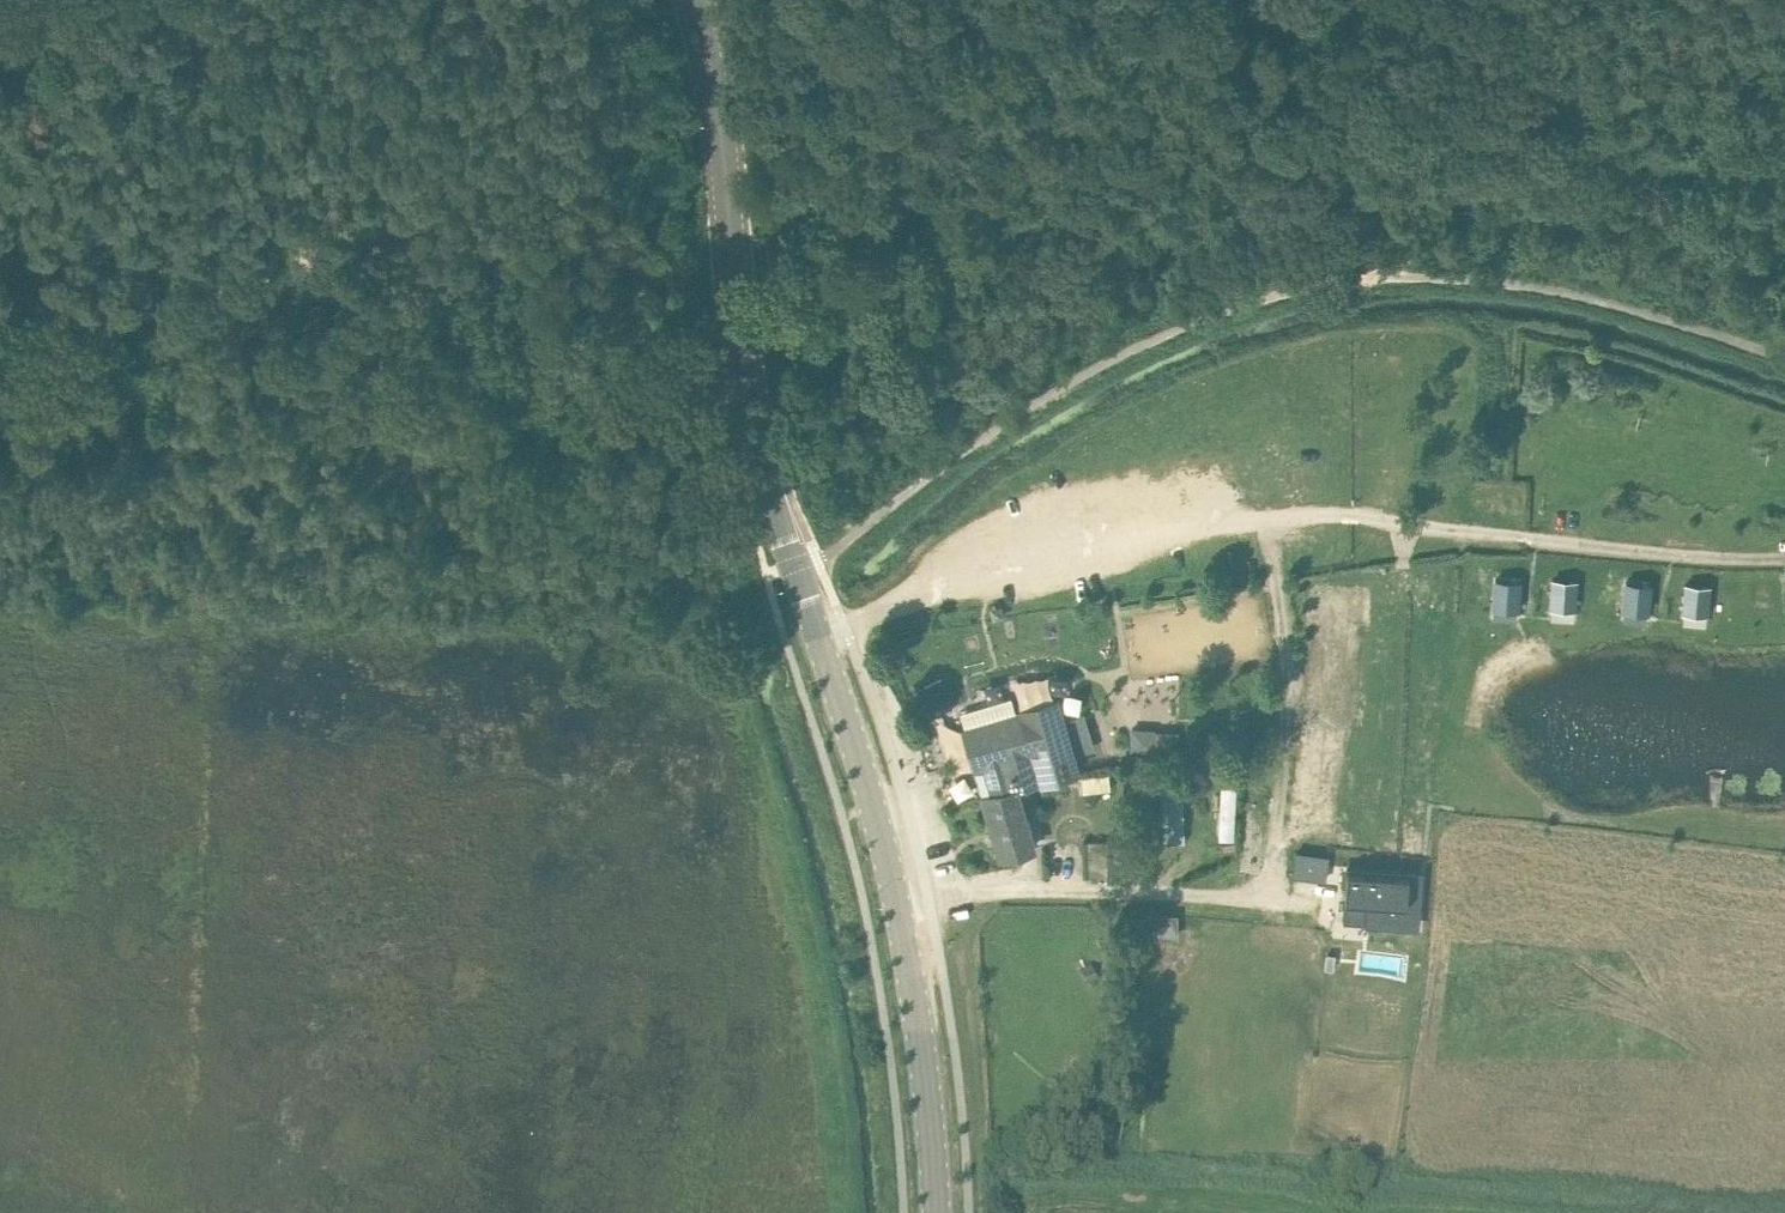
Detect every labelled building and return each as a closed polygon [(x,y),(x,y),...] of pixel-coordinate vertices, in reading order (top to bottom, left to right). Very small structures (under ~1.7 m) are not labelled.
[(1555,579),(1553,606),(1577,607),(1579,581),(1555,579)] [(1688,585),(1686,611),(1710,613),(1712,587),(1688,585)] [(986,764),(993,791),(1015,784),(1016,786),(1039,778),(1077,766),(1056,696),(1017,707),(1018,711),(1017,711),(1012,695),(961,710),(966,727),(963,728),(975,767),(986,764)] [(1070,718),(1080,754),(1096,749),(1086,713),(1070,718)] [(1245,719),(1231,724),(1237,742),(1251,738),(1245,719)] [(1158,730),(1155,727),(1133,727),(1131,749),(1154,750),(1155,752),(1179,752),(1180,731),(1158,730)] [(1203,728),(1189,728),(1189,747),(1203,747),(1203,728)] [(1113,788),(1111,770),(1082,774),(1084,791),(1113,788)] [(1034,845),(1016,786),(1015,784),(993,791),(993,792),(983,795),(1001,856),(1034,845)] [(1108,839),(1086,838),(1087,875),(1109,875),(1108,839)] [(1297,851),(1294,874),(1326,878),(1329,855),(1297,851)] [(1339,882),(1336,919),(1357,920),(1358,905),(1382,907),(1382,913),(1390,914),(1390,916),(1399,916),(1399,915),(1408,916),(1411,873),(1350,868),(1348,882),(1339,882)] [(1177,936),(1177,914),(1146,915),(1146,937),(1177,936)] [(1090,980),(1100,975),(1092,961),(1082,967),(1090,980)]
